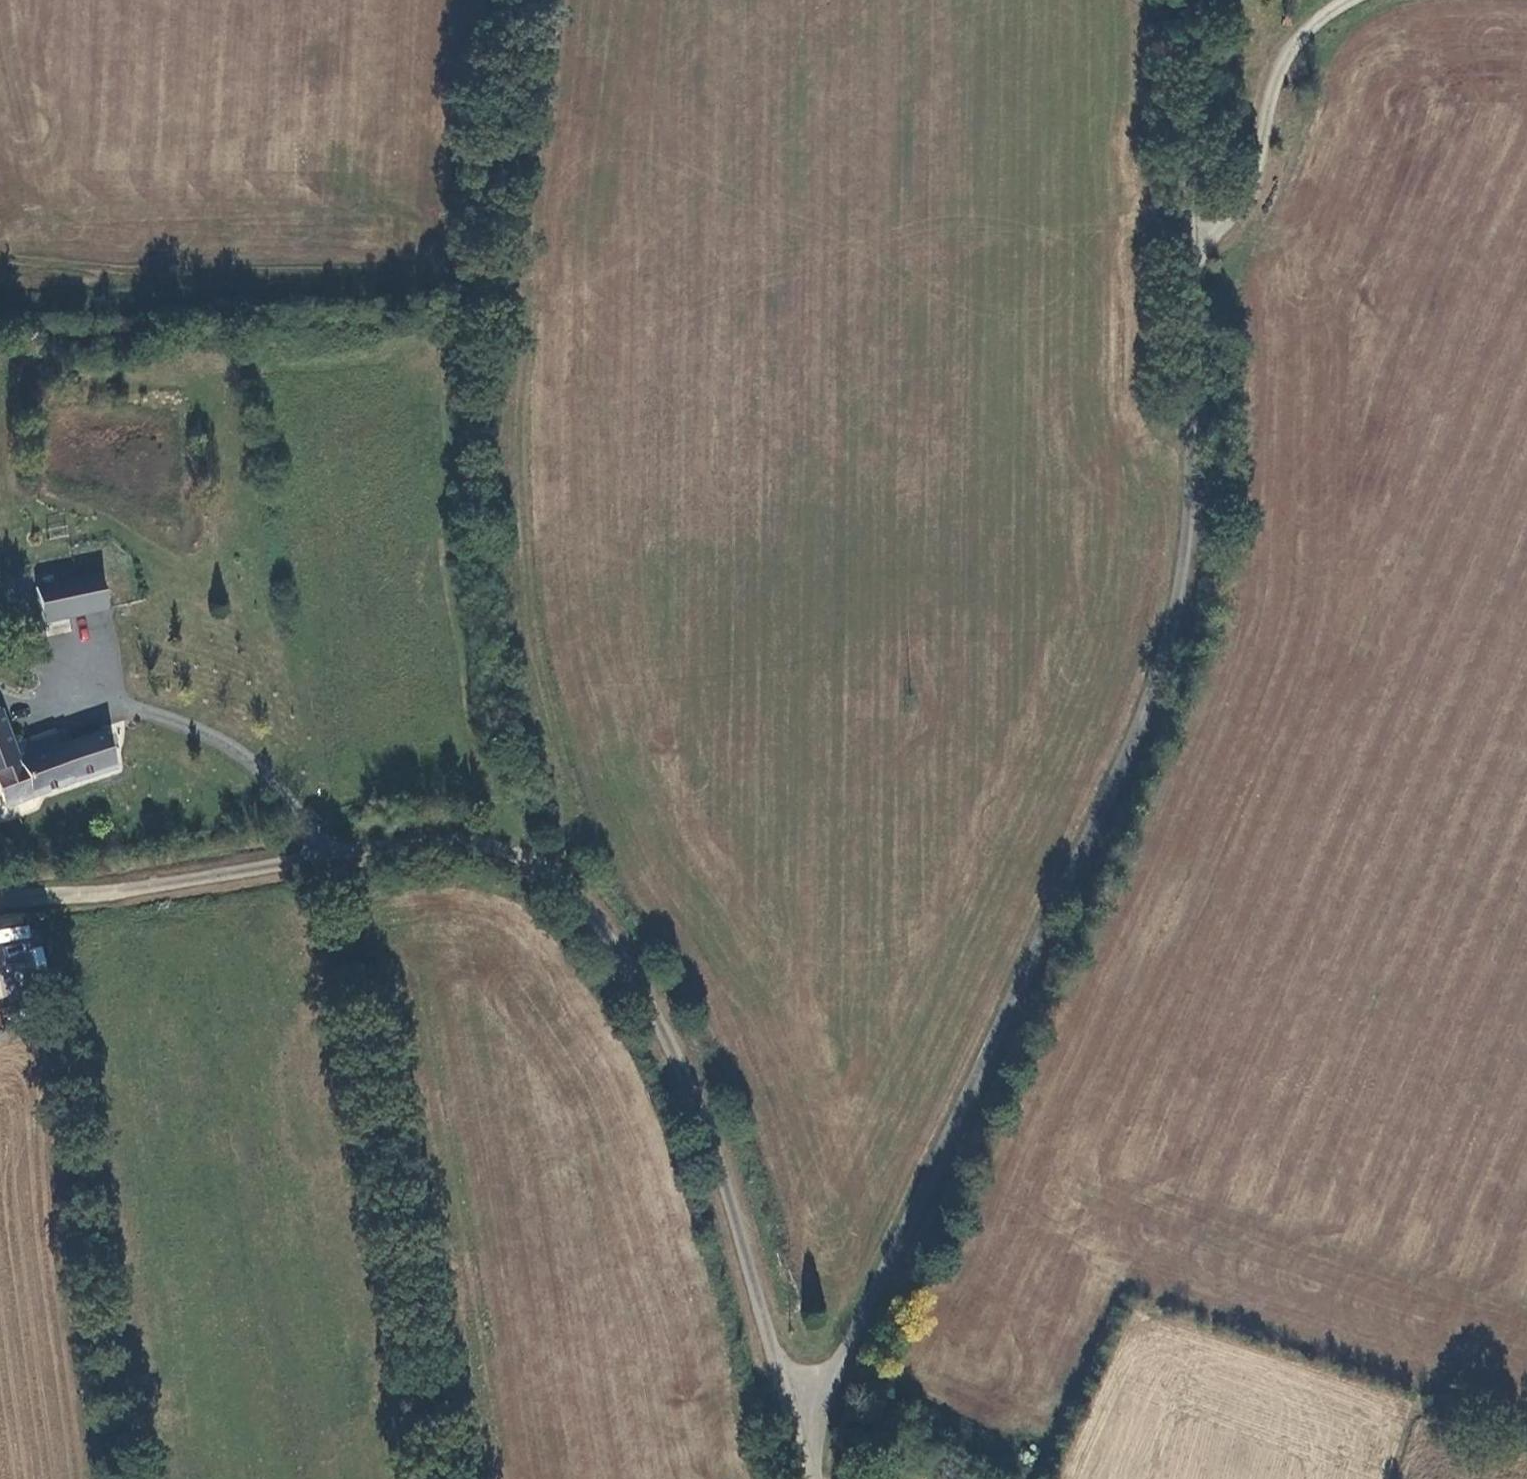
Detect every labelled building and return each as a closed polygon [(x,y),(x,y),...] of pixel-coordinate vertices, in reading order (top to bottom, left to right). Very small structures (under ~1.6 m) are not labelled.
[(33,593),(40,628),(104,614),(96,579),(33,593)] [(11,751),(0,721),(0,804),(3,813),(70,788),(114,773),(102,735),(58,753),(52,736),(11,751)] [(44,947),(27,947),(27,916),(0,916),(0,941),(8,941),(8,983),(44,983),(44,947)]
